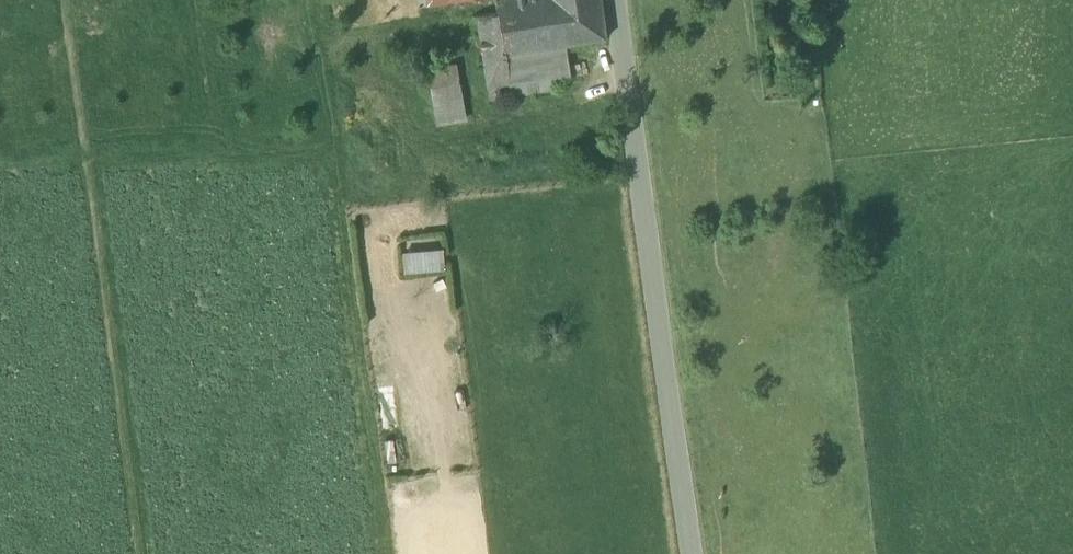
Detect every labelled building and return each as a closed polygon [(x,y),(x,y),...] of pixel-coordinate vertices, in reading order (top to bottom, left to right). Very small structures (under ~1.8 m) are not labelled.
[(531,93),(524,52),(561,45),(606,38),(601,2),(558,9),(556,0),(497,0),(496,0),(498,14),(476,17),(490,100),(531,93)] [(558,9),(601,2),(601,0),(556,0),(558,9)] [(566,75),(561,45),(524,52),(531,93),(552,89),(550,78),(566,75)] [(427,69),(431,89),(456,85),(453,64),(427,69)] [(463,127),(456,85),(431,89),(438,131),(463,127)] [(443,248),(401,250),(402,271),(444,269),(443,248)]
